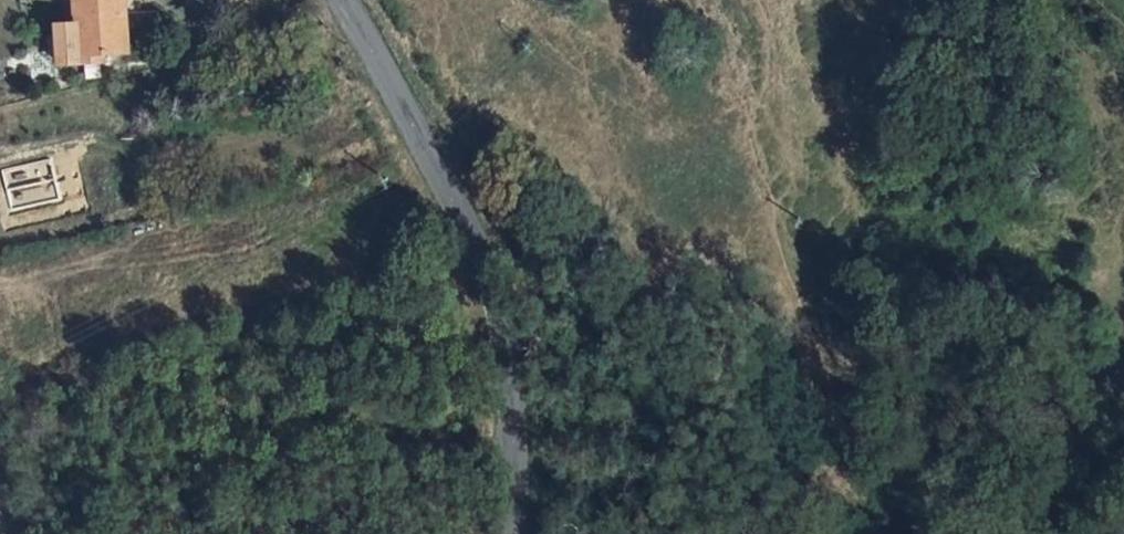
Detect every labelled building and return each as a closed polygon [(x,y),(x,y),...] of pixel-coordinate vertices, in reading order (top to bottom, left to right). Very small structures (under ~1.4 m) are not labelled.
[(82,20),(63,23),(68,61),(89,58),(88,51),(130,44),(125,7),(129,7),(128,0),(79,0),(82,20)] [(129,7),(125,7),(130,44),(134,43),(129,7)]
